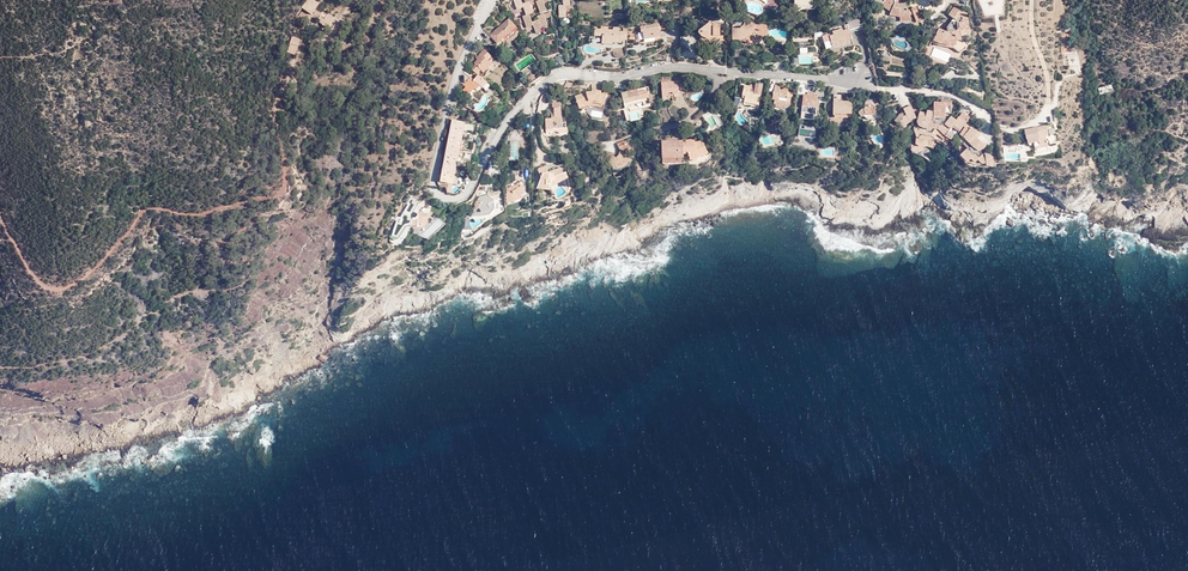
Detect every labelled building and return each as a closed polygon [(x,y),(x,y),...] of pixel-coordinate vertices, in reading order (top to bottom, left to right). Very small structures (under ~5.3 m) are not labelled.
[(315,0),(307,0),(302,7),(312,14),(319,3),(315,0)] [(516,10),(517,13),(524,11),(526,16),(522,17),(523,21),(526,28),(533,26),(533,29),(535,34),(542,32),(541,27),(547,25),(545,18),(550,16),(550,12),(537,17),(538,20),(531,23),(529,15),(532,13),(530,6),(533,4),(531,0),(524,0),(523,0),(525,4),(522,5),(520,0),(513,0),(516,10)] [(542,0),(541,0),(535,2),(539,13),(546,11),(543,4),(542,0)] [(563,6),(558,6),(559,18),(565,18),(565,11),(570,11),(569,6),(569,1),(569,0),(563,0),(563,6)] [(766,0),(768,3),(768,5),(767,9),(772,10),(775,9),(777,7),(780,0),(779,0),(766,0)] [(899,18),(909,17),(905,4),(900,4),(894,3),(894,0),(874,0),(874,3),(882,3),(885,7),(884,8),(890,11),(889,15),(899,18)] [(948,42),(956,41),(961,40),(960,32),(964,31),(964,25),(968,25),(966,12),(961,12),(953,7),(948,16),(951,18),(953,19),(951,22),(946,28),(946,32),(944,32),(938,29),(934,37),(940,40),(948,42)] [(339,20),(325,10),(317,22),(331,32),(339,20)] [(508,19),(504,22),(508,26),(506,28),(510,32),(514,29),(515,27),(508,19)] [(761,24),(732,19),(732,38),(738,38),(748,42),(759,41),(762,36),(761,24)] [(508,26),(504,22),(489,35),(496,44),(503,38),(506,42),(509,41),(512,39),(515,36),(517,31),(514,29),(510,32),(506,28),(508,26)] [(719,26),(713,23),(713,26),(708,24),(699,31),(698,33),(700,36),(703,34),(705,37),(709,39),(713,36),(719,36),(719,26)] [(643,33),(644,40),(655,38),(660,38),(658,25),(640,28),(641,33),(643,33)] [(627,41),(627,32),(618,32),(618,29),(613,29),(613,30),(608,30),(608,27),(600,26),(600,30),(600,29),(599,35),(602,35),(602,37),(601,44),(611,45),(611,43),(620,43),(620,40),(627,41)] [(844,45),(844,48),(853,46),(849,30),(842,32),(842,30),(832,32),(833,35),(829,36),(832,48),(844,45)] [(509,41),(506,42),(506,43),(512,41),(517,37),(518,32),(517,31),(515,36),(512,39),(509,41)] [(1072,34),(1061,35),(1062,52),(1073,52),(1072,34)] [(286,52),(294,55),(297,47),(298,47),(301,40),(296,38),(292,37),(289,44),(286,52)] [(956,45),(956,41),(948,42),(940,40),(934,37),(932,41),(938,44),(949,46),(956,45)] [(474,64),(475,65),(480,70),(482,73),(494,62),(484,50),(478,55),(480,58),(477,61),(474,64)] [(475,65),(470,70),(476,74),(480,70),(475,65)] [(533,84),(536,80),(529,72),(525,75),(533,84)] [(485,91),(489,86),(477,75),(473,81),(469,78),(463,86),(465,88),(462,91),(468,96),(473,89),(477,85),(479,86),(485,91)] [(671,82),(665,82),(665,84),(661,85),(662,99),(668,99),(668,94),(672,93),(672,97),(679,97),(678,82),(671,83),(671,82)] [(1113,93),(1111,85),(1099,88),(1101,96),(1113,93)] [(630,106),(630,105),(629,102),(640,99),(641,102),(643,101),(643,105),(654,102),(652,94),(651,94),(649,86),(621,93),(625,107),(630,106)] [(745,97),(745,99),(743,105),(758,108),(762,88),(755,86),(754,90),(753,94),(749,94),(750,90),(750,87),(744,86),(742,96),(745,97)] [(779,91),(780,87),(775,86),(772,100),(774,101),(773,106),(789,109),(790,103),(791,93),(787,92),(787,91),(786,90),(785,90),(784,89),(783,90),(782,91),(779,91)] [(603,107),(606,94),(602,93),(601,90),(597,89),(592,89),(592,91),(586,92),(574,96),(579,109),(589,105),(594,105),(603,107)] [(803,96),(801,113),(805,114),(815,115),(817,102),(813,102),(814,97),(814,94),(807,93),(806,96),(803,96)] [(871,104),(872,98),(866,98),(867,103),(866,106),(863,107),(861,111),(858,113),(858,115),(860,117),(864,117),(867,120),(873,121),(878,117),(876,113),(875,107),(873,106),(871,104)] [(917,122),(918,124),(920,127),(922,127),(928,129),(932,130),(936,130),(938,131),(939,132),(942,135),(945,137),(951,130),(944,125),(945,125),(943,123),(942,125),(936,123),(937,119),(945,120),(945,114),(951,114),(951,101),(941,101),(941,103),(937,103),(934,103),(933,113),(927,111),(926,114),(919,112),(917,122)] [(833,116),(851,117),(852,103),(833,102),(833,116)] [(560,103),(551,104),(552,111),(553,111),(553,120),(545,120),(545,133),(566,132),(565,124),(561,124),(560,103)] [(901,116),(900,115),(899,114),(893,122),(902,129),(907,122),(908,123),(916,119),(910,106),(902,110),(903,111),(904,113),(901,116)] [(962,113),(969,118),(972,113),(965,109),(962,113)] [(952,128),(959,133),(969,118),(962,113),(959,118),(958,117),(956,121),(951,117),(945,125),(944,125),(951,130),(952,128)] [(452,120),(440,183),(441,183),(452,185),(464,123),(452,120)] [(916,138),(915,144),(917,147),(919,147),(923,148),(928,147),(929,148),(934,141),(937,142),(941,142),(945,137),(942,135),(939,132),(938,131),(936,130),(932,130),(928,129),(922,127),(920,127),(918,124),(913,130),(916,138)] [(1047,137),(1045,127),(1025,131),(1026,141),(1027,141),(1028,145),(1038,143),(1037,139),(1047,137)] [(951,130),(945,137),(948,139),(951,139),(953,139),(956,138),(959,133),(952,128),(951,130)] [(980,152),(980,151),(983,150),(985,147),(977,140),(980,136),(971,128),(969,131),(965,128),(960,135),(966,142),(971,147),(975,151),(978,152),(980,152)] [(685,146),(682,146),(683,155),(688,155),(688,158),(689,158),(690,161),(697,160),(697,159),(703,157),(703,156),(707,155),(704,145),(700,146),(699,143),(694,144),(694,141),(685,142),(685,146)] [(606,160),(611,168),(614,166),(621,165),(629,160),(622,157),(623,154),(630,151),(625,142),(616,144),(619,152),(617,158),(615,159),(613,157),(613,155),(606,152),(606,160)] [(682,146),(682,142),(671,142),(671,145),(668,145),(668,142),(661,143),(662,160),(683,159),(683,155),(682,146)] [(986,168),(992,169),(992,158),(989,156),(989,154),(985,154),(982,156),(981,154),(980,152),(978,152),(975,151),(971,147),(966,142),(963,145),(967,149),(960,157),(967,164),(970,161),(975,164),(977,162),(979,164),(980,163),(983,165),(986,165),(986,168)] [(915,144),(911,145),(910,151),(912,153),(917,153),(919,152),(922,151),(923,148),(919,147),(917,147),(915,144)] [(561,169),(556,171),(557,173),(548,176),(547,173),(545,168),(538,170),(537,171),(538,173),(538,174),(541,175),(537,187),(550,189),(549,186),(549,184),(551,181),(553,179),(554,178),(557,185),(558,183),(567,179),(566,174),(563,174),(561,169)] [(450,194),(452,185),(441,183),(441,187),(444,189),(446,194),(450,194)] [(523,191),(519,183),(509,190),(506,190),(506,201),(512,202),(516,200),(520,195),(519,193),(523,191)] [(479,198),(476,202),(473,211),(471,217),(490,215),(493,210),(493,202),(487,196),(479,198)] [(400,218),(392,216),(390,219),(395,221),(390,236),(391,239),(395,241),(399,240),(407,228),(412,227),(424,231),(430,214),(415,212),(419,204),(418,201),(410,197),(406,203),(407,205),(400,218)]
